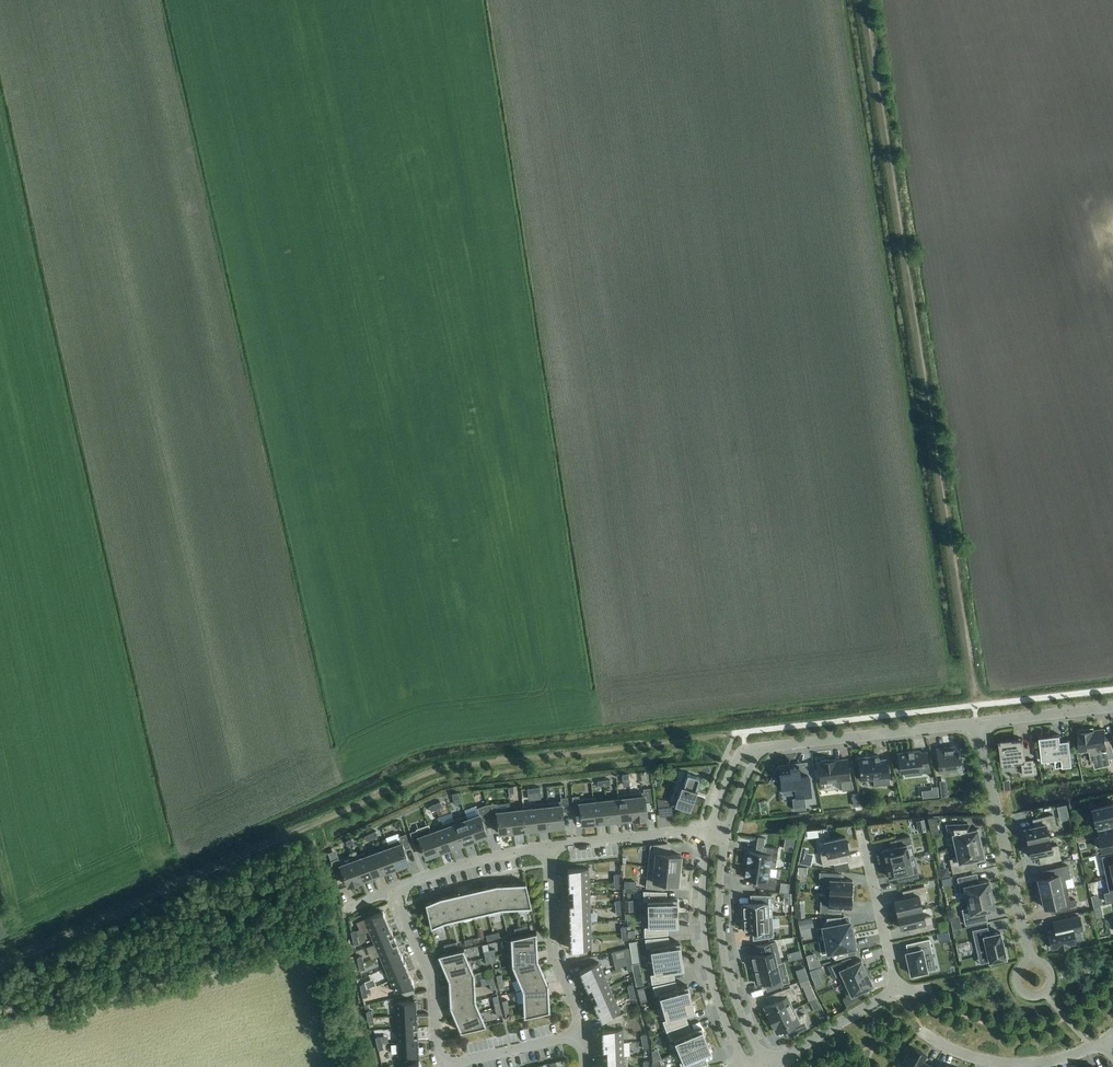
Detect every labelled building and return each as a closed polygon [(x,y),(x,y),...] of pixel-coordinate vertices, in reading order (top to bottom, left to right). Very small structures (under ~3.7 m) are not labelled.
[(1081,751),(1090,750),(1093,761),(1112,757),(1112,755),(1110,740),(1105,740),(1104,729),(1090,731),(1089,729),(1079,730),(1080,732),(1079,732),(1081,751)] [(1060,734),(1040,737),(1042,760),(1055,759),(1056,767),(1072,765),(1069,739),(1061,740),(1060,734)] [(1016,766),(1015,763),(1022,762),(1023,774),(1035,773),(1033,760),(1026,761),(1023,739),(1000,741),(1002,752),(999,752),(1000,762),(1003,762),(1003,764),(1004,764),(1005,767),(1016,766)] [(960,760),(959,746),(936,749),(939,772),(956,770),(964,769),(963,760),(960,760)] [(930,772),(928,762),(927,762),(926,753),(925,753),(919,753),(919,751),(913,752),(913,750),(908,751),(908,752),(898,753),(899,761),(896,761),(898,769),(900,769),(900,771),(904,771),(905,777),(921,775),(921,773),(930,772)] [(858,758),(860,781),(873,779),(873,786),(889,784),(889,778),(889,777),(887,759),(879,760),(879,756),(858,758)] [(820,762),(818,763),(820,782),(840,780),(842,791),(852,789),(851,781),(849,781),(846,759),(829,762),(828,759),(820,760),(820,762)] [(811,797),(808,775),(800,776),(798,765),(779,767),(772,780),(780,779),(782,789),(795,787),(796,798),(792,799),(793,810),(806,809),(805,797),(811,797)] [(681,785),(674,806),(681,808),(681,806),(689,809),(692,798),(694,799),(697,790),(695,789),(699,777),(687,774),(684,785),(681,785)] [(923,788),(923,794),(939,793),(939,786),(923,788)] [(947,786),(940,787),(941,797),(948,796),(947,786)] [(643,792),(630,793),(633,819),(635,819),(635,821),(644,820),(644,818),(647,818),(645,802),(652,802),(650,788),(643,789),(643,792)] [(617,795),(618,799),(620,820),(632,819),(633,819),(630,793),(617,795)] [(593,801),(594,801),(593,797),(579,799),(579,796),(572,796),(573,810),(580,809),(582,824),(584,824),(585,826),(593,825),(593,823),(595,823),(593,801)] [(561,801),(548,802),(550,827),(552,827),(553,829),(562,828),(561,826),(564,826),(562,811),(569,811),(568,797),(561,798),(561,801)] [(618,799),(606,800),(608,821),(620,820),(618,799)] [(606,800),(594,801),(593,801),(595,823),(608,821),(606,800)] [(535,804),(535,808),(536,808),(538,829),(550,827),(548,802),(535,804)] [(496,803),(486,804),(490,818),(498,817),(499,833),(502,833),(502,835),(511,834),(511,832),(513,832),(511,810),(497,812),(496,803)] [(480,815),(468,819),(467,819),(474,839),(476,838),(477,840),(485,837),(485,835),(487,835),(482,821),(490,818),(486,804),(477,808),(480,815)] [(1097,829),(1111,826),(1110,820),(1112,819),(1112,804),(1092,809),(1095,823),(1096,823),(1097,829)] [(671,806),(658,807),(659,816),(672,815),(671,806)] [(536,808),(535,808),(523,809),(525,830),(538,829),(536,808)] [(523,809),(511,810),(513,832),(525,830),(523,809)] [(466,815),(454,820),(462,843),(474,839),(467,819),(468,819),(466,815)] [(1026,837),(1027,843),(1049,838),(1047,829),(1055,827),(1052,815),(1036,818),(1038,826),(1024,829),(1024,830),(1022,830),(1024,837),(1026,837)] [(930,820),(932,833),(939,832),(937,819),(930,820)] [(441,824),(443,828),(451,848),(462,843),(454,820),(441,824)] [(926,829),(923,820),(917,821),(919,831),(926,829)] [(439,852),(431,832),(429,825),(410,832),(415,845),(421,843),(426,857),(428,856),(429,858),(438,855),(437,853),(439,852)] [(954,849),(980,843),(978,836),(980,836),(979,829),(967,831),(966,830),(964,825),(947,825),(949,836),(953,835),(956,848),(954,849)] [(1097,829),(1099,836),(1098,836),(1101,850),(1112,847),(1112,832),(1111,826),(1097,829)] [(443,828),(431,832),(439,852),(451,848),(443,828)] [(1094,830),(1075,834),(1076,841),(1096,837),(1094,830)] [(387,844),(388,848),(389,847),(396,867),(398,867),(399,869),(407,866),(406,864),(409,863),(404,849),(410,847),(406,834),(399,836),(400,839),(387,844)] [(884,858),(886,863),(909,858),(914,857),(912,849),(909,836),(894,839),(896,847),(883,850),(883,849),(882,850),(883,851),(881,852),(882,858),(884,858)] [(824,842),(826,849),(824,849),(823,850),(820,854),(820,855),(821,857),(820,857),(822,866),(839,863),(837,854),(849,852),(848,850),(850,849),(849,842),(847,843),(845,837),(824,842)] [(1049,838),(1027,843),(1029,849),(1027,849),(1028,856),(1030,856),(1030,857),(1044,853),(1046,863),(1061,860),(1057,845),(1051,846),(1049,838)] [(667,843),(650,845),(648,866),(679,869),(680,855),(667,854),(666,852),(667,843)] [(980,843),(954,849),(956,858),(949,859),(952,874),(968,870),(965,861),(983,857),(982,855),(985,855),(983,848),(981,848),(980,843)] [(389,847),(388,848),(377,852),(384,872),(396,867),(389,847)] [(776,861),(778,848),(765,847),(764,853),(748,851),(746,865),(770,868),(771,860),(776,861)] [(351,857),(353,860),(361,880),(372,876),(365,856),(366,856),(364,852),(351,857)] [(377,852),(366,856),(365,856),(372,876),(384,872),(377,852)] [(801,852),(798,863),(800,864),(807,865),(811,866),(813,854),(801,852)] [(1106,879),(1112,877),(1112,854),(1101,856),(1106,879)] [(909,858),(886,863),(887,869),(884,869),(886,876),(888,875),(888,876),(889,877),(890,877),(902,874),(904,881),(919,878),(916,865),(914,857),(909,858)] [(353,860),(341,865),(338,858),(331,861),(334,874),(343,871),(348,886),(350,885),(351,887),(360,884),(359,882),(361,881),(361,880),(353,860)] [(746,865),(744,879),(760,881),(759,887),(774,890),(776,877),(769,876),(770,868),(746,865)] [(1040,890),(1041,893),(1067,888),(1065,879),(1070,878),(1067,865),(1053,868),(1054,876),(1038,880),(1038,881),(1036,881),(1038,890),(1040,890)] [(679,869),(648,866),(645,888),(660,889),(661,882),(678,884),(679,869)] [(940,868),(944,881),(952,880),(950,873),(946,874),(944,867),(940,868)] [(567,869),(568,883),(589,882),(588,869),(568,869),(567,869)] [(825,885),(825,893),(851,894),(852,880),(837,880),(837,873),(819,872),(819,885),(825,885)] [(965,892),(967,900),(991,895),(988,881),(973,884),(971,874),(956,878),(960,893),(965,892)] [(1106,879),(1109,892),(1103,893),(1105,902),(1112,900),(1112,877),(1106,879)] [(568,883),(568,896),(589,895),(589,882),(568,883)] [(788,893),(789,884),(781,882),(779,892),(788,893)] [(525,884),(511,884),(516,907),(530,907),(531,907),(526,883),(524,883),(525,884)] [(496,885),(482,888),(487,911),(501,908),(501,909),(502,909),(496,884),(495,884),(496,885)] [(496,884),(502,909),(502,908),(516,907),(511,884),(497,885),(496,884)] [(894,901),(897,914),(922,909),(920,900),(927,899),(924,886),(906,890),(908,897),(894,901)] [(468,891),(473,916),(474,915),(474,914),(487,911),(482,888),(469,892),(468,891)] [(1067,888),(1041,893),(1042,897),(1040,897),(1042,906),(1044,906),(1044,907),(1061,904),(1062,911),(1077,908),(1075,899),(1070,900),(1067,888)] [(467,892),(454,895),(459,918),(473,915),(473,916),(468,891),(467,891),(467,892)] [(662,891),(643,891),(643,900),(647,900),(648,914),(678,913),(677,899),(662,899),(662,891)] [(851,894),(825,893),(824,900),(820,900),(820,913),(835,913),(835,907),(851,908),(851,894)] [(440,897),(445,922),(446,922),(446,921),(459,918),(454,895),(440,898),(440,897)] [(568,896),(569,909),(590,909),(589,895),(568,896)] [(772,916),(771,895),(752,895),(753,903),(743,903),(743,906),(741,907),(742,916),(744,916),(744,918),(772,916)] [(991,895),(967,900),(969,908),(961,910),(965,925),(982,921),(980,912),(994,909),(991,895)] [(445,922),(440,897),(439,897),(439,898),(427,904),(427,903),(426,903),(431,928),(432,927),(432,926),(444,921),(445,922)] [(633,911),(633,900),(624,900),(625,911),(633,911)] [(805,900),(796,900),(796,915),(806,914),(805,900)] [(569,909),(569,922),(590,922),(590,909),(569,909)] [(922,909),(897,914),(900,928),(917,925),(919,932),(933,929),(930,916),(924,918),(922,909)] [(364,919),(369,932),(388,923),(383,911),(382,911),(364,919)] [(678,913),(648,914),(648,927),(644,927),(644,937),(663,935),(663,928),(678,927),(678,913)] [(773,930),(772,916),(744,918),(744,919),(742,920),(742,929),(744,929),(745,932),(754,931),(755,940),(769,938),(769,931),(773,930)] [(1075,943),(1073,932),(1082,930),(1079,916),(1053,922),(1055,930),(1047,931),(1051,948),(1059,947),(1059,948),(1068,945),(1075,943)] [(841,917),(826,918),(826,919),(827,919),(824,927),(822,927),(825,940),(854,934),(853,927),(849,928),(848,922),(841,923),(840,918),(841,918),(841,917)] [(813,927),(811,918),(798,921),(800,930),(813,927)] [(960,921),(951,923),(952,930),(961,928),(960,921)] [(569,922),(570,936),(591,935),(590,922),(569,922)] [(369,932),(374,944),(393,935),(388,923),(369,932)] [(986,946),(989,962),(1006,958),(1004,949),(1002,941),(1000,932),(989,935),(987,927),(972,930),(976,949),(986,946)] [(950,941),(948,931),(937,934),(939,944),(950,941)] [(511,939),(512,952),(536,946),(536,933),(536,932),(510,938),(511,939)] [(854,934),(825,940),(828,953),(829,953),(835,959),(834,959),(834,960),(848,955),(847,955),(846,949),(853,948),(852,942),(856,941),(854,934)] [(374,944),(379,956),(399,948),(393,935),(374,944)] [(591,935),(570,936),(570,949),(571,949),(591,948),(591,935)] [(645,939),(646,948),(650,947),(652,961),(682,956),(680,942),(665,944),(664,937),(645,939)] [(918,949),(906,952),(911,974),(913,974),(914,976),(921,975),(920,972),(927,971),(923,954),(932,952),(929,939),(916,942),(918,949)] [(631,953),(639,952),(637,941),(629,942),(631,953)] [(781,962),(775,942),(756,945),(758,954),(749,956),(752,970),(781,963),(781,962)] [(512,965),(538,959),(537,959),(536,946),(512,952),(513,964),(512,965)] [(379,956),(385,968),(404,960),(399,948),(379,956)] [(439,956),(444,967),(468,962),(463,950),(464,950),(464,949),(438,955),(438,956),(439,956)] [(814,953),(806,955),(809,969),(821,966),(818,958),(816,959),(814,953)] [(682,956),(652,961),(654,974),(650,975),(652,984),(670,980),(669,973),(684,970),(682,956)] [(513,966),(518,977),(542,972),(537,960),(538,960),(538,959),(512,965),(512,966),(513,966)] [(385,968),(390,980),(409,972),(404,960),(385,968)] [(842,961),(827,966),(833,979),(838,976),(841,984),(869,972),(866,965),(864,966),(861,961),(861,960),(860,960),(845,967),(842,961)] [(448,979),(448,980),(474,974),(474,973),(473,973),(468,962),(444,967),(449,979),(448,979)] [(579,971),(585,983),(604,975),(598,962),(580,970),(579,971)] [(782,985),(776,964),(782,963),(781,963),(752,970),(756,984),(765,982),(767,990),(782,985)] [(824,972),(822,967),(810,971),(812,978),(824,972)] [(409,972),(390,980),(395,992),(401,990),(412,985),(414,985),(414,984),(409,972)] [(522,989),(522,990),(548,984),(548,983),(547,983),(542,972),(518,977),(523,989),(522,989)] [(872,978),(869,972),(841,984),(842,984),(846,983),(849,990),(844,992),(846,996),(842,998),(847,1008),(864,998),(860,991),(871,986),(872,986),(873,985),(872,984),(869,979),(872,978)] [(449,980),(450,993),(474,987),(474,975),(474,974),(448,980),(449,980)] [(634,977),(636,986),(643,985),(641,974),(634,975),(634,977)] [(585,983),(590,995),(609,987),(604,975),(585,983)] [(808,978),(799,981),(801,987),(810,984),(808,978)] [(671,982),(652,986),(655,995),(659,994),(662,1007),(691,999),(687,985),(673,989),(671,982)] [(523,990),(524,1003),(548,997),(547,985),(548,984),(522,990),(523,990)] [(415,994),(412,985),(401,990),(403,996),(415,994)] [(450,1006),(476,1001),(476,1000),(475,1000),(474,987),(450,993),(451,1006),(450,1006)] [(590,995),(595,1007),(615,999),(609,987),(590,995)] [(644,987),(637,989),(639,995),(646,994),(644,987)] [(778,1001),(764,1007),(767,1013),(770,1020),(794,1009),(794,1008),(792,1009),(789,1001),(795,999),(790,987),(774,993),(778,1001)] [(548,997),(524,1003),(525,1015),(524,1016),(524,1017),(550,1011),(550,1010),(549,1010),(548,997)] [(615,999),(595,1007),(601,1020),(602,1020),(620,1011),(615,999)] [(691,999),(662,1007),(666,1020),(662,1021),(666,1031),(683,1025),(681,1017),(695,1013),(691,999)] [(395,1002),(396,1016),(417,1015),(416,1001),(415,1001),(395,1002)] [(451,1007),(456,1019),(480,1013),(475,1001),(476,1001),(450,1006),(450,1007),(451,1007)] [(794,1009),(770,1020),(773,1027),(776,1033),(790,1026),(794,1034),(809,1027),(807,1028),(803,1020),(805,1019),(803,1014),(798,1016),(794,1009)] [(480,1013),(456,1019),(461,1030),(460,1030),(460,1032),(486,1026),(486,1024),(485,1025),(480,1013)] [(396,1016),(397,1029),(417,1028),(417,1015),(396,1016)] [(683,1025),(666,1031),(670,1040),(673,1038),(679,1051),(706,1040),(701,1027),(687,1032),(684,1025),(683,1025)] [(397,1029),(397,1042),(418,1041),(417,1028),(397,1029)] [(602,1030),(602,1043),(623,1043),(622,1029),(602,1030)] [(679,1051),(683,1061),(679,1063),(681,1066),(696,1066),(701,1066),(698,1059),(712,1053),(706,1040),(679,1051)] [(418,1041),(397,1042),(398,1056),(418,1055),(419,1055),(418,1041)] [(602,1043),(603,1057),(624,1056),(623,1043),(602,1043)] [(904,1062),(901,1066),(928,1066),(929,1066),(922,1062),(926,1055),(912,1047),(908,1054),(907,1053),(903,1061),(904,1062)] [(603,1066),(624,1066),(624,1056),(603,1057),(603,1066)]
